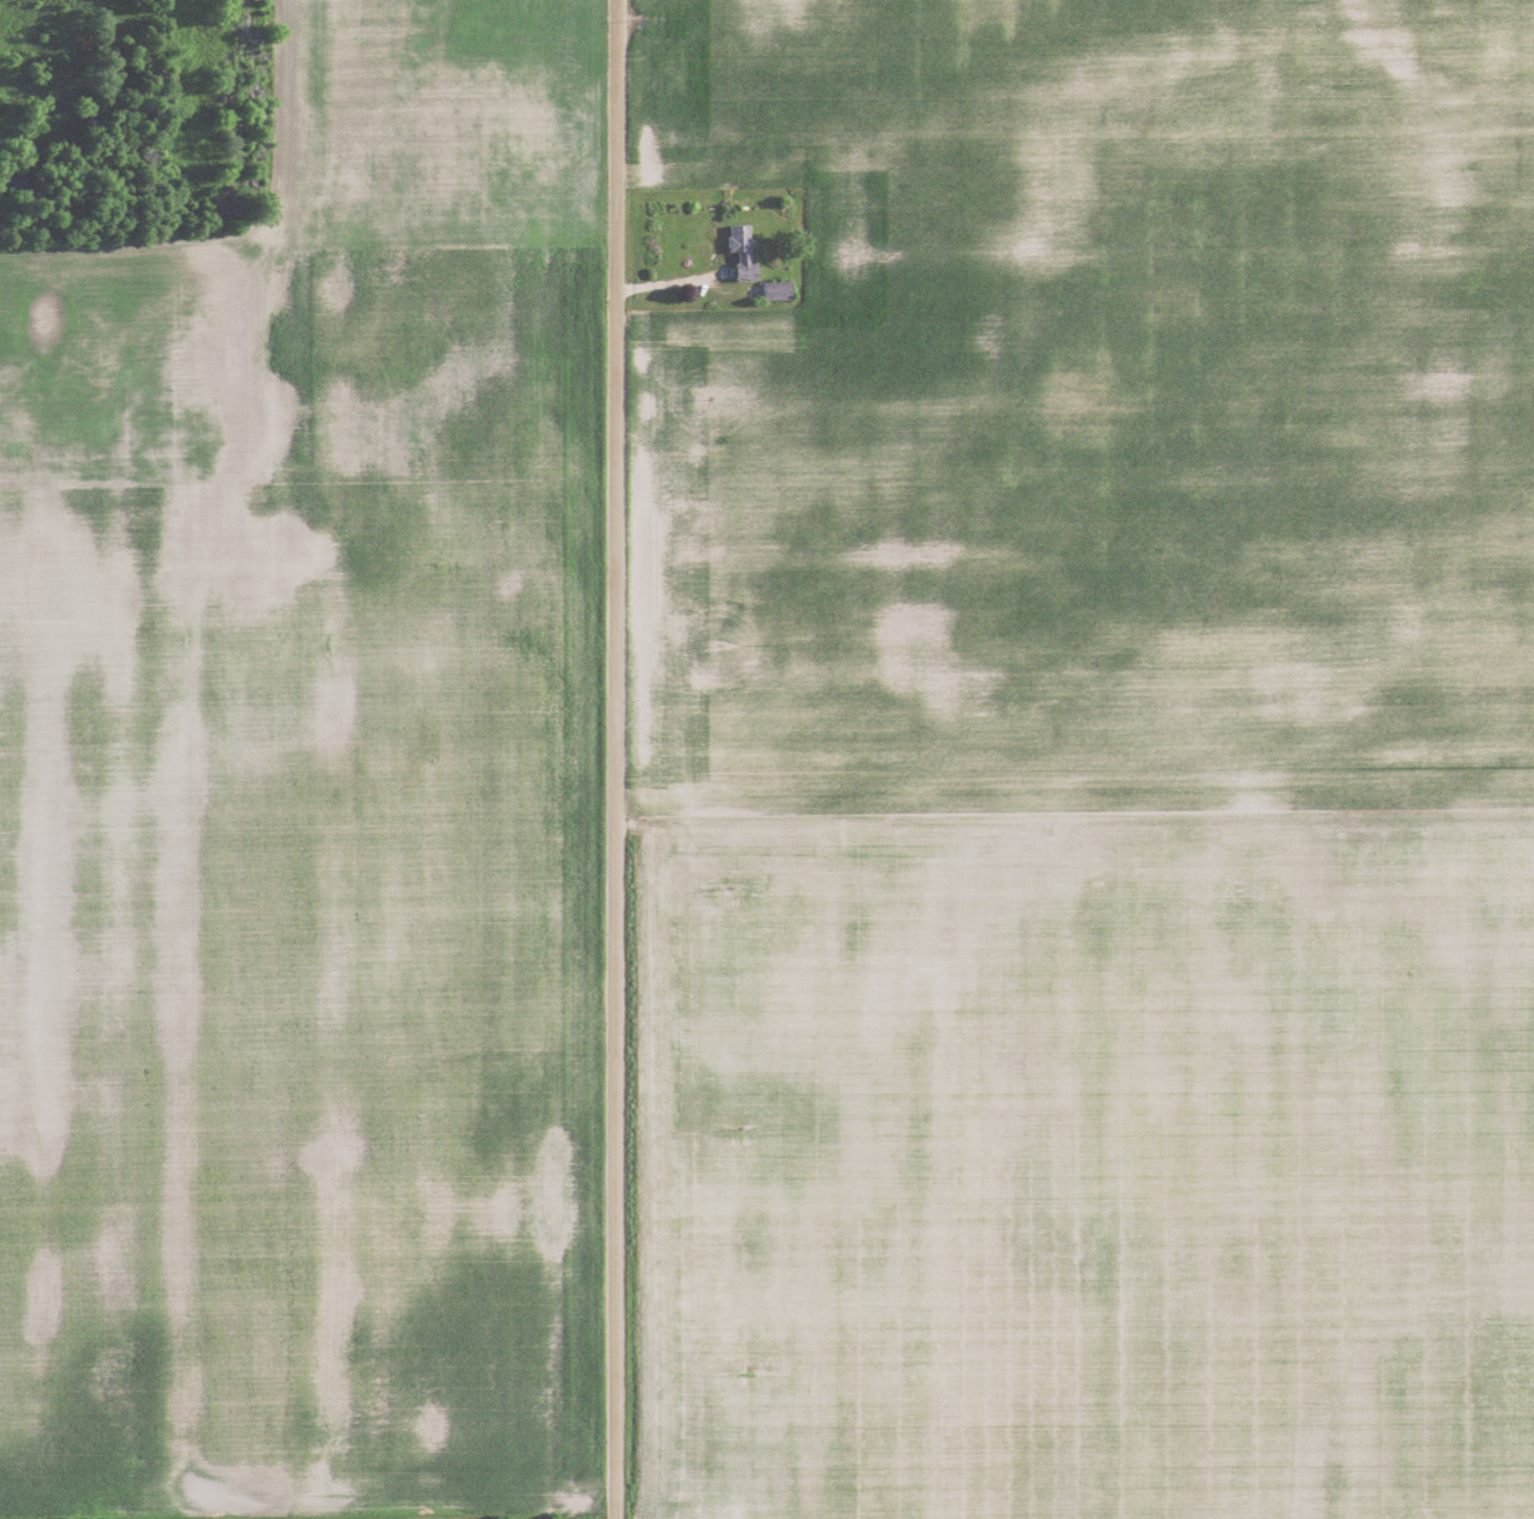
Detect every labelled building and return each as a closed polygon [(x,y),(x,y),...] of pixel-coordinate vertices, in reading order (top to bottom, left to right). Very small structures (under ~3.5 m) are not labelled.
[(730,225),(730,252),(739,252),(739,280),(760,280),(760,262),(753,262),(753,225),(730,225)]
